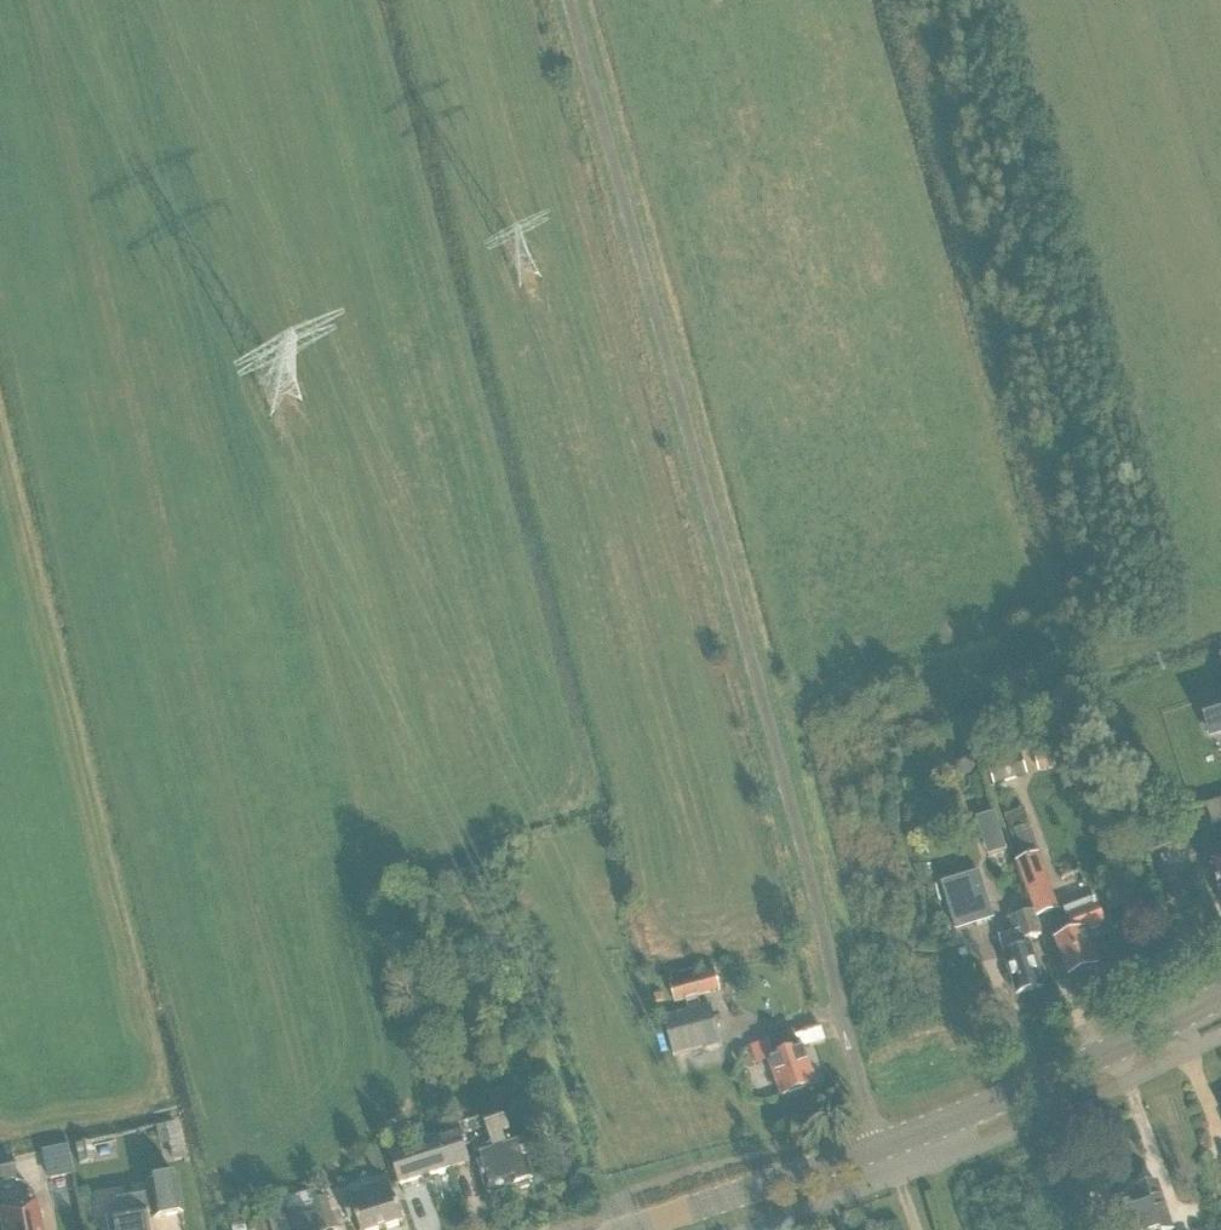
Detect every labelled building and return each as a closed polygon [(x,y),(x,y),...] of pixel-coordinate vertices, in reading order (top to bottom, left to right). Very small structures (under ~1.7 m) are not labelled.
[(1201,701),(1210,733),(1220,730),(1220,695),(1201,701)] [(1070,977),(1097,966),(1084,932),(1105,924),(1098,906),(1095,906),(1079,865),(1049,876),(1024,808),(1005,815),(1021,861),(1038,855),(1058,907),(1060,913),(1066,911),(1069,919),(1051,926),(1057,941),(1056,942),(1070,977)] [(1037,915),(1058,907),(1038,855),(1021,861),(1017,862),(1037,915)] [(1208,863),(1220,898),(1220,859),(1208,863)] [(955,931),(975,925),(994,919),(984,887),(964,893),(945,899),(955,931)] [(1030,939),(1042,935),(1035,911),(1009,919),(1013,933),(999,937),(1005,955),(1004,955),(1016,995),(1044,987),(1030,939)] [(502,934),(492,937),(498,958),(508,955),(502,934)] [(671,987),(675,1002),(721,989),(715,969),(703,972),(705,978),(671,987)] [(712,1046),(702,1006),(663,1017),(673,1056),(712,1046)] [(769,1041),(775,1058),(769,1060),(782,1097),(817,1085),(804,1048),(800,1049),(794,1032),(769,1041)] [(481,1123),(441,1136),(451,1168),(470,1162),(466,1148),(491,1140),(494,1149),(476,1155),(488,1194),(514,1188),(534,1181),(521,1140),(506,1145),(503,1137),(510,1134),(506,1121),(482,1129),(481,1123)] [(401,1185),(451,1168),(441,1136),(416,1144),(417,1149),(392,1157),(401,1185)] [(16,1179),(11,1156),(0,1159),(0,1183),(16,1179)] [(146,1213),(152,1212),(154,1219),(182,1214),(175,1176),(147,1181),(149,1194),(114,1200),(117,1217),(106,1219),(108,1229),(149,1229),(146,1213)] [(404,1221),(392,1184),(343,1200),(349,1221),(357,1218),(361,1229),(378,1229),(404,1221)] [(1167,1215),(1168,1215),(1158,1184),(1137,1191),(1139,1196),(1115,1203),(1123,1227),(1121,1229),(1172,1229),(1167,1215)] [(292,1229),(325,1229),(337,1226),(333,1215),(332,1215),(326,1198),(321,1199),(319,1191),(285,1202),(289,1213),(287,1214),(292,1229)] [(37,1199),(0,1206),(0,1226),(1,1229),(43,1229),(37,1199)]
